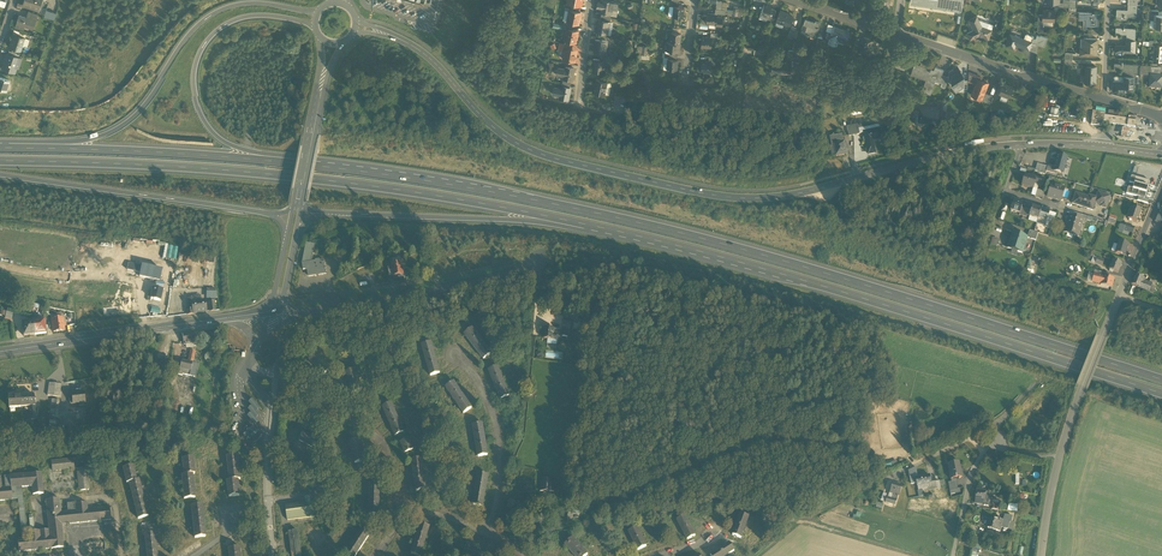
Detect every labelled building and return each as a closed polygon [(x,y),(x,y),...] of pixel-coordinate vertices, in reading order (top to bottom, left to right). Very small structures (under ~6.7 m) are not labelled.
[(38,9),(41,0),(24,0),(23,4),(38,9)] [(612,8),(613,2),(613,1),(611,1),(608,0),(602,0),(602,2),(601,6),(600,5),(600,6),(598,12),(602,12),(608,13),(609,8),(612,8)] [(753,1),(754,2),(754,4),(758,5),(757,8),(758,11),(761,11),(764,2),(765,2),(765,0),(754,0),(753,1)] [(910,1),(915,2),(914,3),(935,7),(936,5),(947,7),(946,8),(961,10),(963,0),(910,0),(910,1)] [(910,1),(910,3),(961,11),(961,10),(946,8),(947,7),(936,5),(935,7),(914,3),(915,2),(910,1)] [(771,9),(772,4),(771,4),(765,2),(764,2),(761,11),(760,14),(767,17),(768,17),(771,9)] [(1117,9),(1116,15),(1123,15),(1127,16),(1136,16),(1137,4),(1128,4),(1128,10),(1117,9)] [(673,16),(683,17),(684,8),(674,6),(673,16)] [(44,16),(50,19),(53,11),(46,9),(44,16)] [(776,11),(771,9),(768,17),(767,17),(767,18),(772,20),(776,11)] [(1052,20),(1054,20),(1054,10),(1053,10),(1050,10),(1050,9),(1046,9),(1046,10),(1043,10),(1043,14),(1042,20),(1043,20),(1052,20)] [(575,22),(578,23),(579,20),(580,20),(580,16),(581,12),(570,10),(567,20),(567,21),(575,22)] [(777,21),(789,25),(793,16),(786,14),(787,12),(781,10),(777,21)] [(29,17),(36,19),(37,14),(29,11),(27,16),(29,17)] [(706,22),(716,23),(717,16),(717,14),(715,14),(707,13),(706,22)] [(1098,13),(1088,13),(1088,19),(1088,24),(1088,28),(1090,28),(1098,28),(1098,21),(1097,21),(1098,13)] [(1161,28),(1161,14),(1158,14),(1154,14),(1154,20),(1155,20),(1155,27),(1161,28)] [(25,26),(32,29),(36,19),(29,17),(28,18),(26,18),(19,15),(16,23),(25,26)] [(969,19),(974,29),(982,26),(979,20),(977,15),(969,19)] [(595,31),(604,33),(605,28),(608,28),(610,21),(600,19),(598,19),(597,25),(596,25),(595,31)] [(805,34),(814,37),(817,27),(818,28),(819,27),(818,27),(820,22),(815,20),(815,22),(805,19),(803,24),(808,25),(805,34)] [(987,28),(989,22),(980,19),(979,20),(982,26),(987,28)] [(987,28),(982,26),(974,29),(967,33),(970,38),(979,34),(988,38),(993,26),(992,26),(993,24),(989,22),(987,28)] [(834,25),(828,23),(826,30),(828,31),(831,32),(833,26),(834,25)] [(838,39),(845,42),(849,31),(833,26),(831,32),(830,37),(838,39)] [(1127,34),(1126,39),(1135,40),(1135,28),(1116,27),(1116,33),(1127,34)] [(570,40),(576,41),(576,38),(577,38),(578,34),(577,34),(578,30),(573,30),(567,28),(567,29),(565,39),(566,39),(567,40),(569,41),(570,40)] [(671,32),(670,41),(680,42),(681,33),(680,33),(672,32),(671,32)] [(1025,34),(1024,39),(1025,39),(1022,46),(1028,48),(1029,49),(1031,41),(1033,38),(1033,36),(1027,33),(1025,34)] [(18,50),(21,50),(23,45),(25,38),(17,35),(13,34),(9,46),(12,48),(18,50)] [(1017,45),(1022,46),(1025,39),(1024,39),(1010,34),(1006,45),(1012,47),(1014,42),(1017,44),(1017,45)] [(1037,43),(1044,46),(1047,37),(1040,35),(1040,36),(1037,35),(1035,39),(1033,38),(1031,41),(1037,43)] [(701,46),(711,47),(712,37),(702,36),(701,46)] [(859,53),(870,57),(872,50),(871,49),(874,40),(864,36),(859,53)] [(1087,54),(1096,54),(1096,46),(1097,46),(1097,39),(1096,39),(1088,39),(1087,38),(1087,48),(1087,54)] [(600,52),(606,53),(607,41),(595,39),(594,51),(600,52)] [(1134,52),(1135,40),(1126,39),(1126,45),(1115,45),(1114,51),(1134,52)] [(680,42),(670,41),(666,40),(666,44),(665,45),(666,45),(665,49),(674,50),(679,50),(679,46),(678,46),(679,43),(680,43),(680,42)] [(1028,49),(1036,52),(1037,43),(1031,41),(1029,49),(1028,48),(1028,49)] [(558,49),(564,50),(565,48),(566,48),(566,47),(567,43),(560,42),(558,49)] [(1159,61),(1159,60),(1161,60),(1161,45),(1157,45),(1154,45),(1153,60),(1157,60),(1157,61),(1159,61)] [(900,47),(897,46),(896,55),(899,56),(895,66),(904,69),(909,54),(898,51),(900,47)] [(563,58),(570,60),(576,56),(571,48),(570,49),(566,48),(565,48),(564,50),(563,58)] [(2,68),(15,72),(16,67),(17,66),(14,65),(17,57),(15,56),(8,54),(7,53),(2,68)] [(592,70),(604,72),(605,60),(599,59),(593,58),(592,70)] [(668,58),(667,63),(667,68),(676,69),(678,59),(676,59),(668,58)] [(774,73),(791,73),(791,66),(793,66),(793,60),(792,60),(792,59),(787,59),(787,60),(782,60),(782,58),(772,58),(772,63),(774,63),(774,73)] [(701,70),(704,71),(711,71),(712,62),(702,60),(701,70)] [(923,91),(930,94),(934,82),(938,83),(939,82),(941,74),(943,69),(935,67),(934,70),(933,71),(930,70),(931,69),(930,68),(931,65),(921,62),(920,65),(915,63),(911,74),(917,76),(917,74),(928,78),(927,80),(923,91)] [(1125,70),(1125,75),(1133,76),(1133,73),(1136,73),(1137,73),(1137,64),(1134,64),(1114,63),(1114,69),(1125,70)] [(1146,73),(1150,73),(1150,72),(1151,72),(1151,65),(1140,64),(1140,73),(1146,73)] [(570,80),(572,80),(574,68),(565,66),(565,69),(558,67),(557,74),(564,75),(563,78),(570,80)] [(1085,81),(1095,82),(1095,74),(1096,74),(1096,66),(1086,66),(1086,75),(1085,81)] [(959,70),(958,71),(955,72),(952,74),(952,78),(952,82),(953,84),(956,88),(958,87),(960,86),(962,86),(963,86),(963,79),(963,75),(959,70)] [(967,80),(974,83),(976,78),(977,75),(968,72),(967,80)] [(1161,89),(1161,86),(1161,73),(1160,73),(1151,72),(1150,72),(1150,73),(1150,82),(1149,88),(1161,89)] [(1133,83),(1133,76),(1125,75),(1124,81),(1114,81),(1113,81),(1113,87),(1124,87),(1132,88),(1133,88),(1133,83)] [(0,76),(0,88),(6,89),(9,79),(0,76)] [(982,97),(984,92),(988,83),(976,78),(974,83),(975,84),(971,95),(972,93),(982,97)] [(594,91),(604,94),(607,81),(602,80),(597,79),(595,86),(594,91)] [(1008,96),(1009,97),(1013,86),(1002,83),(998,93),(1001,94),(1008,96)] [(559,97),(568,99),(570,87),(569,87),(562,85),(561,88),(554,87),(553,94),(560,95),(559,97)] [(825,88),(826,96),(837,95),(836,87),(825,88)] [(981,100),(987,102),(990,94),(984,92),(982,97),(981,99),(981,100)] [(1008,96),(1001,94),(999,99),(1006,102),(1008,96)] [(613,107),(623,108),(624,97),(614,96),(613,107)] [(861,102),(853,104),(855,113),(862,112),(861,102)] [(847,115),(855,113),(853,104),(845,105),(847,115)] [(924,124),(937,124),(937,109),(920,108),(920,115),(924,115),(923,124),(924,124)] [(1091,126),(1103,127),(1104,116),(1105,116),(1105,114),(1093,112),(1091,126)] [(1109,124),(1135,128),(1136,122),(1129,121),(1128,121),(1128,120),(1105,116),(1104,116),(1103,127),(1108,128),(1109,124)] [(857,123),(851,124),(853,135),(860,134),(860,133),(858,126),(857,123)] [(866,142),(867,147),(874,146),(873,141),(882,139),(880,129),(864,132),(864,133),(865,137),(864,138),(863,138),(864,141),(864,142),(866,142)] [(1120,138),(1128,139),(1129,130),(1121,129),(1120,138)] [(836,154),(836,156),(846,154),(845,150),(847,149),(846,144),(844,144),(843,137),(840,138),(839,135),(832,136),(834,148),(832,148),(831,148),(832,155),(836,154)] [(875,153),(874,146),(867,147),(868,154),(875,153)] [(1063,174),(1067,158),(1058,155),(1054,169),(1053,171),(1057,173),(1063,174)] [(1046,172),(1048,167),(1037,164),(1035,172),(1039,172),(1038,173),(1045,175),(1046,172)] [(1022,186),(1033,189),(1034,185),(1038,186),(1043,187),(1045,180),(1031,176),(1031,178),(1025,177),(1022,186)] [(1129,183),(1134,184),(1134,183),(1148,187),(1150,181),(1131,176),(1129,183)] [(1133,189),(1132,190),(1146,194),(1148,187),(1134,183),(1134,184),(1133,189)] [(1052,198),(1061,201),(1064,189),(1051,185),(1048,197),(1048,198),(1051,199),(1052,198)] [(1132,190),(1133,189),(1128,187),(1126,194),(1138,197),(1145,199),(1146,194),(1132,190)] [(1035,197),(1042,199),(1044,192),(1037,190),(1035,197)] [(1098,193),(1097,199),(1095,204),(1101,206),(1101,207),(1106,209),(1110,197),(1098,193)] [(1093,211),(1095,204),(1097,199),(1089,196),(1088,198),(1076,194),(1072,204),(1093,211)] [(1019,214),(1020,214),(1021,208),(1023,204),(1014,201),(1011,211),(1019,214)] [(1029,217),(1038,220),(1041,210),(1032,207),(1031,211),(1029,217)] [(1128,219),(1137,223),(1141,211),(1132,207),(1128,219)] [(1050,212),(1041,210),(1038,220),(1047,223),(1050,212)] [(1056,214),(1050,212),(1047,223),(1049,223),(1051,217),(1055,219),(1056,214)] [(1084,221),(1086,221),(1088,217),(1070,212),(1069,216),(1076,218),(1084,221)] [(1074,236),(1079,238),(1084,221),(1076,218),(1075,222),(1068,219),(1063,233),(1068,234),(1068,233),(1074,235),(1074,236)] [(1128,236),(1129,233),(1124,231),(1126,227),(1121,225),(1118,233),(1128,236)] [(1126,225),(1126,227),(1124,231),(1129,233),(1133,235),(1135,228),(1126,225)] [(1027,239),(1036,242),(1038,234),(1034,232),(1030,231),(1028,239),(1027,239)] [(1008,250),(1023,255),(1027,239),(1028,239),(1013,234),(1008,250)] [(1152,241),(1158,244),(1161,238),(1155,235),(1152,241)] [(999,240),(992,238),(990,245),(997,247),(999,240)] [(1116,253),(1124,256),(1128,244),(1119,242),(1118,245),(1116,253)] [(306,243),(302,264),(312,262),(314,253),(311,253),(313,245),(315,246),(315,245),(306,243)] [(1145,256),(1146,257),(1149,258),(1155,260),(1157,254),(1156,254),(1158,248),(1157,247),(1153,246),(1147,243),(1143,253),(1145,254),(1145,256)] [(97,246),(95,255),(102,256),(104,247),(97,246)] [(307,270),(308,276),(326,273),(324,260),(319,261),(319,260),(315,260),(316,262),(312,262),(302,264),(303,270),(307,270)] [(1109,270),(1118,274),(1122,264),(1113,260),(1109,270)] [(1150,263),(1148,262),(1144,261),(1142,260),(1139,267),(1147,271),(1150,263)] [(398,277),(398,278),(403,277),(403,276),(403,273),(404,272),(404,267),(402,267),(401,263),(392,265),(392,267),(388,268),(390,276),(393,275),(393,278),(398,277)] [(127,270),(140,273),(142,266),(129,264),(127,270)] [(142,266),(140,273),(140,277),(160,281),(162,270),(160,270),(145,267),(142,266)] [(1092,282),(1101,284),(1103,277),(1098,276),(1094,274),(1094,275),(1092,282)] [(1150,294),(1156,281),(1151,279),(1140,274),(1134,287),(1139,289),(1142,291),(1142,292),(1148,294),(1148,293),(1150,294)] [(1103,276),(1103,277),(1101,284),(1101,285),(1111,287),(1113,279),(1109,278),(1103,276)] [(1136,295),(1139,289),(1134,287),(1132,286),(1130,291),(1136,295)] [(150,299),(160,301),(162,290),(152,288),(150,299)] [(186,310),(187,315),(193,314),(201,313),(205,312),(203,301),(191,303),(190,296),(187,297),(189,310),(186,310)] [(51,320),(53,333),(64,331),(64,327),(66,327),(66,324),(63,324),(63,318),(51,320)] [(45,320),(33,322),(35,335),(46,334),(46,329),(48,329),(47,326),(45,327),(45,320)] [(24,336),(35,335),(33,322),(22,323),(23,329),(21,330),(21,333),(23,332),(24,336)] [(559,341),(560,335),(554,335),(554,331),(554,329),(545,328),(543,339),(559,341)] [(465,335),(471,343),(478,337),(472,329),(465,335)] [(182,334),(184,345),(185,344),(196,343),(195,332),(182,334)] [(471,343),(477,351),(485,346),(478,337),(471,343)] [(422,346),(425,356),(434,353),(431,343),(422,346)] [(491,354),(485,346),(477,351),(483,360),(491,354)] [(211,353),(207,353),(205,355),(204,359),(207,362),(211,362),(213,359),(213,356),(211,353)] [(425,356),(428,366),(437,363),(434,353),(425,356)] [(310,360),(317,368),(324,361),(316,354),(310,360)] [(181,360),(180,368),(191,370),(192,363),(193,363),(188,362),(181,360)] [(331,369),(324,361),(317,368),(324,375),(331,369)] [(440,373),(437,363),(428,366),(431,376),(440,373)] [(488,371),(492,381),(501,377),(497,367),(488,371)] [(345,374),(349,383),(358,380),(354,370),(345,374)] [(492,381),(496,390),(505,387),(501,377),(492,381)] [(362,389),(358,380),(349,383),(354,393),(362,389)] [(446,388),(452,396),(459,391),(454,382),(446,388)] [(61,385),(49,383),(47,395),(61,397),(61,392),(60,392),(61,385)] [(509,397),(505,387),(496,390),(500,400),(509,397)] [(452,396),(457,405),(465,400),(459,391),(452,396)] [(71,394),(72,404),(85,402),(84,392),(71,394)] [(20,407),(29,406),(35,406),(34,395),(20,396),(20,407)] [(20,396),(8,397),(9,408),(20,407),(20,396)] [(56,422),(59,400),(52,399),(49,421),(56,422)] [(261,409),(253,400),(249,403),(252,407),(249,410),(252,414),(248,416),(256,426),(260,423),(257,419),(260,416),(257,413),(261,409)] [(471,408),(465,400),(457,405),(463,414),(471,408)] [(382,408),(387,417),(395,413),(391,404),(382,408)] [(387,417),(391,427),(400,423),(395,413),(387,417)] [(404,432),(400,423),(391,427),(395,436),(404,432)] [(472,426),(474,436),(484,435),(482,424),(472,426)] [(254,427),(244,436),(252,446),(262,437),(254,427)] [(299,441),(308,446),(313,438),(304,432),(299,441)] [(474,436),(476,446),(485,445),(484,435),(474,436)] [(322,443),(313,438),(308,446),(318,451),(322,443)] [(348,443),(352,454),(361,451),(360,448),(357,440),(348,443)] [(400,444),(405,454),(413,450),(409,440),(400,444)] [(487,455),(485,445),(476,446),(478,457),(487,455)] [(363,458),(361,451),(352,454),(355,464),(364,461),(363,458)] [(229,497),(241,496),(238,456),(225,457),(229,497)] [(192,458),(181,459),(182,475),(180,475),(183,499),(196,498),(192,458)] [(73,459),(51,460),(51,471),(74,469),(73,459)] [(412,465),(413,471),(423,470),(421,459),(412,460),(412,465)] [(948,465),(951,479),(956,478),(961,477),(959,462),(948,465)] [(148,517),(139,479),(136,480),(133,466),(120,469),(123,484),(128,483),(137,519),(148,517)] [(911,484),(917,483),(916,478),(917,478),(916,475),(917,475),(916,467),(908,471),(911,484)] [(77,469),(79,491),(88,490),(86,468),(77,469)] [(414,474),(415,481),(424,480),(423,470),(413,471),(414,474)] [(12,500),(10,489),(31,487),(33,495),(44,494),(41,472),(8,477),(8,479),(9,479),(10,488),(2,489),(0,477),(0,502),(12,500)] [(478,474),(476,484),(486,486),(487,475),(478,474)] [(929,475),(917,478),(916,478),(917,483),(918,490),(929,488),(932,488),(931,483),(929,475)] [(540,490),(554,491),(554,480),(541,479),(540,490)] [(425,490),(424,480),(415,481),(415,484),(416,491),(425,490)] [(370,483),(370,494),(379,495),(380,484),(370,483)] [(889,498),(897,500),(899,494),(902,486),(893,483),(889,498)] [(476,484),(475,495),(484,496),(486,486),(476,484)] [(975,504),(984,505),(985,495),(986,492),(976,491),(975,500),(975,504)] [(370,494),(370,505),(379,505),(379,495),(370,494)] [(482,507),(484,496),(475,495),(473,505),(482,507)] [(305,503),(285,505),(287,520),(316,517),(313,497),(305,498),(305,503)] [(506,505),(511,509),(516,502),(511,499),(506,505)] [(193,538),(205,537),(203,505),(190,506),(193,538)] [(379,515),(379,505),(370,505),(369,515),(379,515)] [(517,515),(523,521),(531,513),(532,513),(534,512),(529,507),(525,511),(523,509),(517,515)] [(740,514),(736,525),(744,528),(748,517),(740,514)] [(1005,515),(1003,520),(1004,521),(1002,527),(1008,529),(1008,528),(1010,522),(1010,523),(1012,516),(1005,515)] [(677,520),(682,530),(690,526),(684,516),(677,520)] [(987,528),(1000,532),(1002,527),(1004,521),(1003,520),(998,519),(997,522),(994,521),(990,520),(987,528)] [(420,524),(417,534),(426,537),(429,527),(420,524)] [(146,555),(158,555),(154,525),(143,527),(146,555)] [(740,539),(744,528),(736,525),(732,536),(740,539)] [(695,536),(690,526),(682,530),(687,540),(695,536)] [(628,532),(633,541),(641,537),(637,527),(628,532)] [(361,530),(355,539),(363,544),(369,535),(361,530)] [(293,555),(301,555),(298,531),(289,532),(293,555)] [(417,534),(414,544),(423,547),(426,537),(417,534)] [(646,547),(641,537),(633,541),(638,551),(646,547)] [(565,545),(573,553),(580,546),(572,538),(565,545)] [(355,539),(350,548),(358,553),(363,544),(355,539)] [(464,550),(474,555),(478,548),(467,543),(464,550)] [(720,550),(724,555),(726,555),(734,551),(730,543),(720,550)] [(423,547),(414,544),(411,554),(417,555),(420,555),(423,547)] [(580,546),(573,553),(575,555),(586,555),(587,555),(580,546)] [(228,549),(229,555),(241,555),(241,548),(228,549)] [(358,553),(350,548),(345,555),(356,555),(358,553)]
